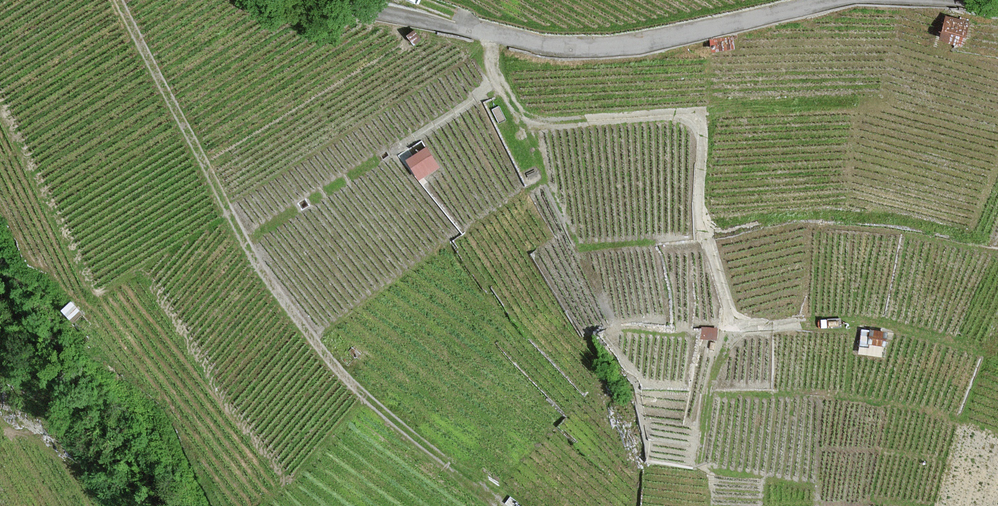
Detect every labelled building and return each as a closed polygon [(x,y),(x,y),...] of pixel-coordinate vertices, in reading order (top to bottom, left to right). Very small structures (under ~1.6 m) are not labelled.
[(966,23),(947,17),(941,40),(959,45),(966,23)] [(437,168),(425,149),(407,160),(419,179),(437,168)]
